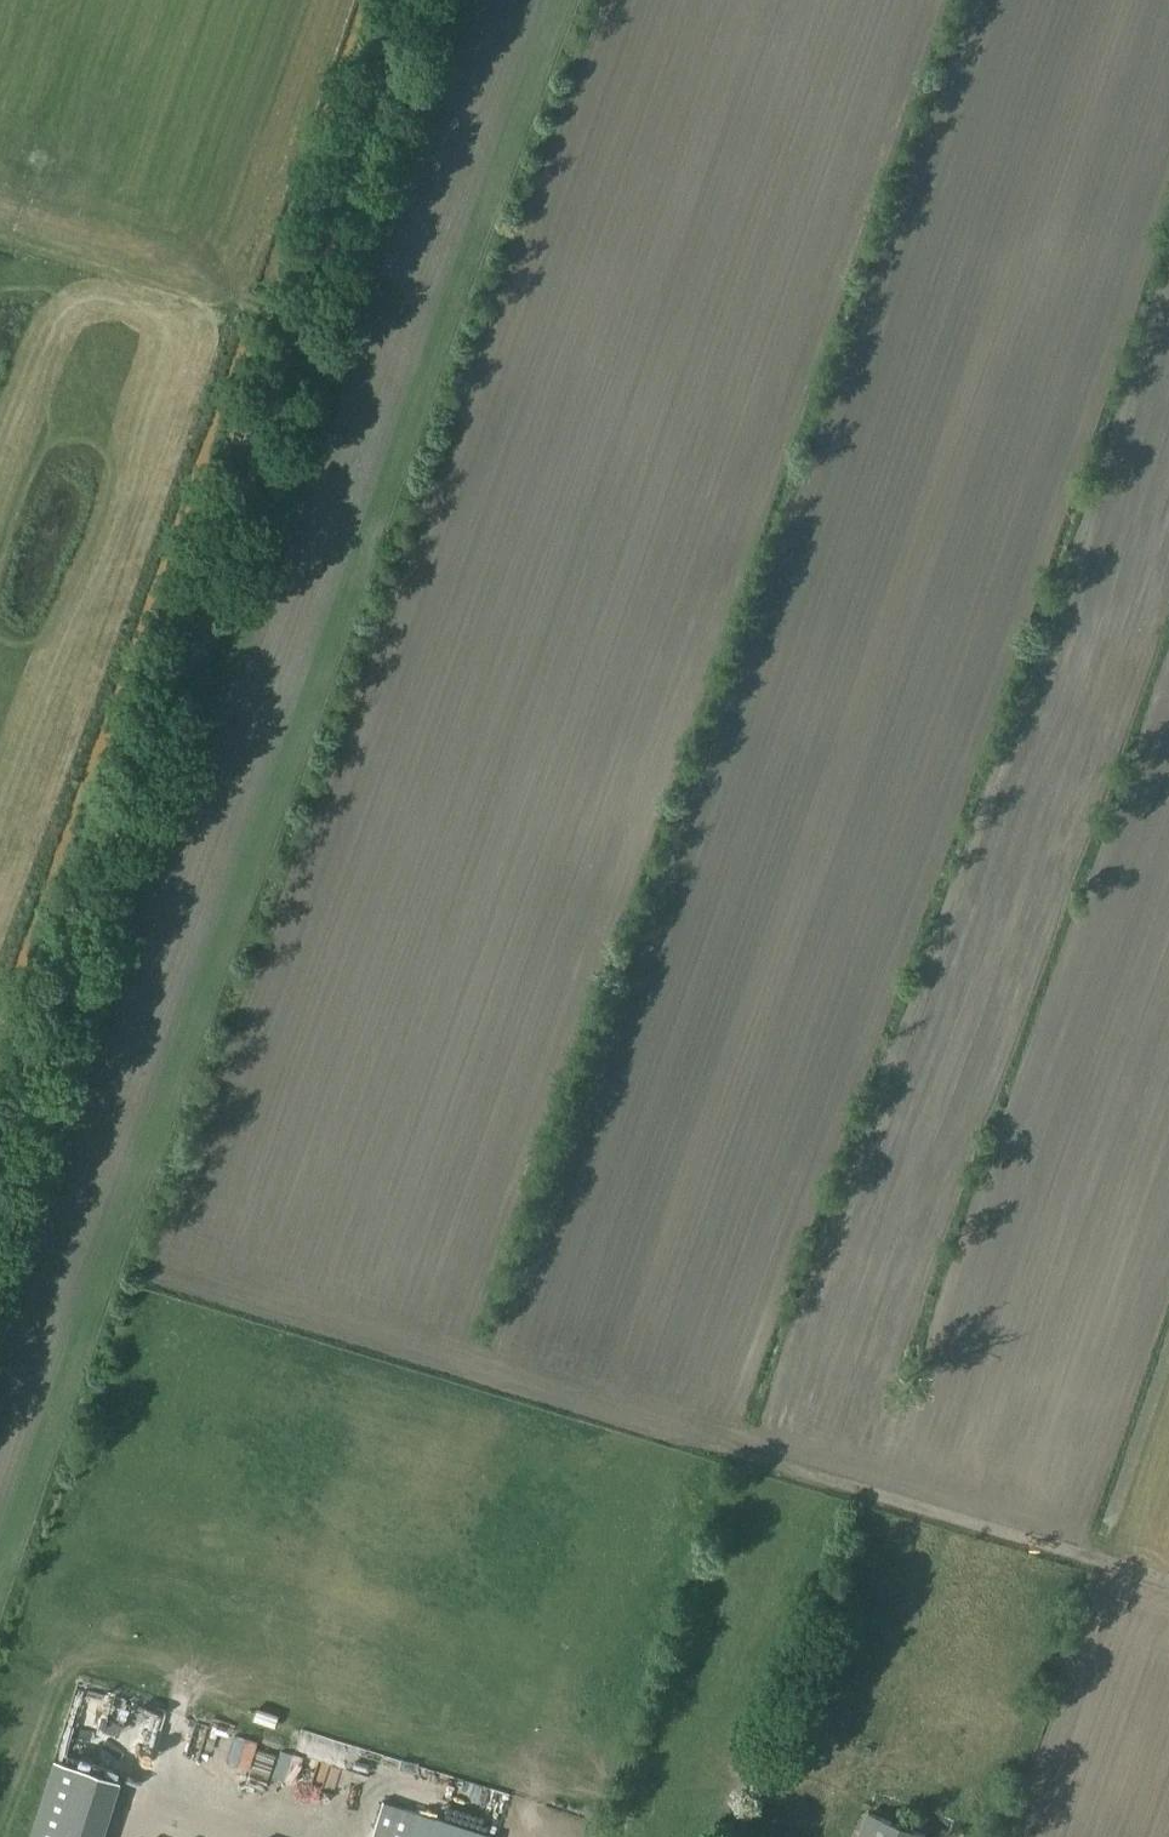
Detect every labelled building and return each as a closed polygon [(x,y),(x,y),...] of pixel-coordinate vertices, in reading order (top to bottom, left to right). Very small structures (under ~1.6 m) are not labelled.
[(934,1836),(869,1812),(860,1836),(933,1836),(934,1836)]
